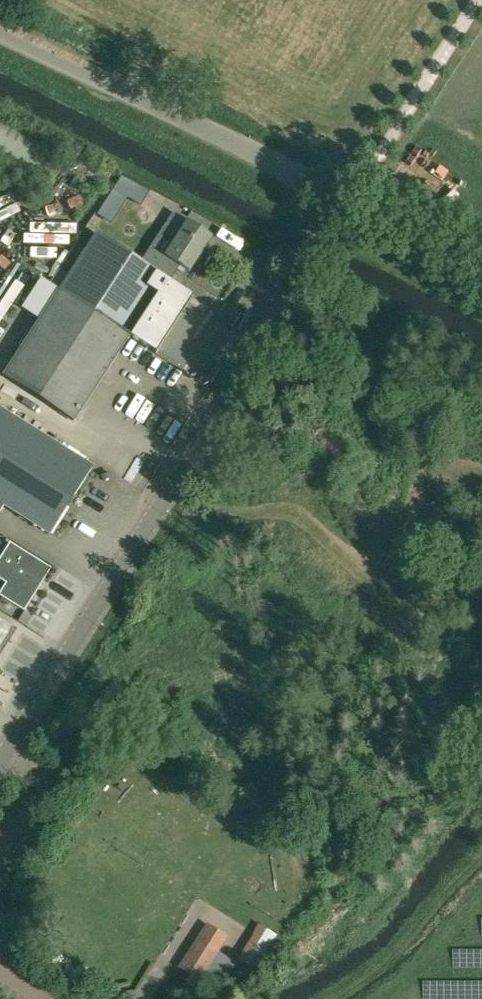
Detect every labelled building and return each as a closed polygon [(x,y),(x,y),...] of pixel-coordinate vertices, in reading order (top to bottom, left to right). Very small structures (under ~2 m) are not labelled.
[(148,194),(119,179),(112,190),(138,208),(148,194)] [(95,234),(57,291),(126,336),(154,353),(191,297),(167,281),(178,264),(188,270),(210,236),(172,212),(155,237),(139,263),(95,234)] [(3,374),(72,419),(126,336),(57,291),(3,374)] [(50,533),(92,467),(0,409),(0,502),(50,533)] [(50,567),(10,542),(0,558),(0,578),(6,582),(0,592),(0,595),(23,610),(50,567)] [(13,627),(0,619),(0,647),(13,627)] [(259,924),(238,959),(256,970),(278,936),(259,924)] [(197,936),(177,966),(198,980),(199,980),(208,985),(210,981),(214,984),(215,983),(220,987),(236,962),(197,936)]
